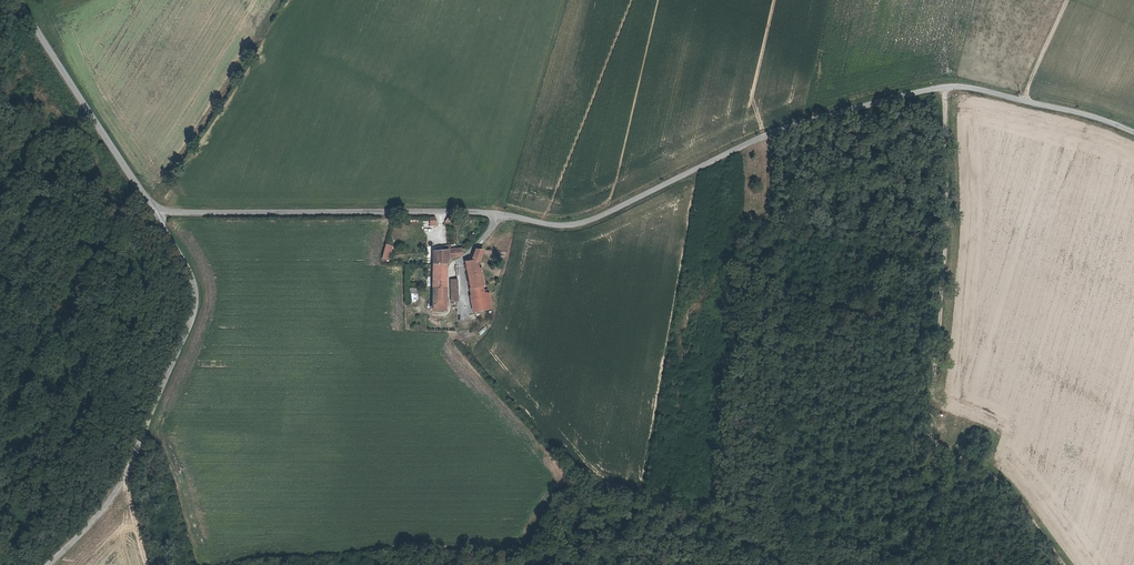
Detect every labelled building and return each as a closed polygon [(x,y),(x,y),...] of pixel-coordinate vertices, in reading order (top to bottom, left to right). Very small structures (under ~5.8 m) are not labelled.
[(381,258),(387,260),(391,246),(385,244),(381,258)] [(433,263),(443,263),(449,263),(451,256),(462,253),(457,254),(456,248),(453,248),(441,249),(432,250),(433,263)] [(484,308),(485,305),(482,293),(486,292),(484,283),(481,272),(480,266),(478,259),(482,257),(485,249),(478,248),(474,259),(467,260),(475,294),(472,295),(475,310),(484,308)] [(448,309),(448,305),(445,305),(445,299),(448,299),(448,278),(443,278),(443,263),(433,263),(435,308),(448,309)] [(489,291),(486,292),(482,293),(485,305),(484,308),(493,307),(489,291)] [(481,336),(488,330),(484,326),(478,332),(481,336)]
